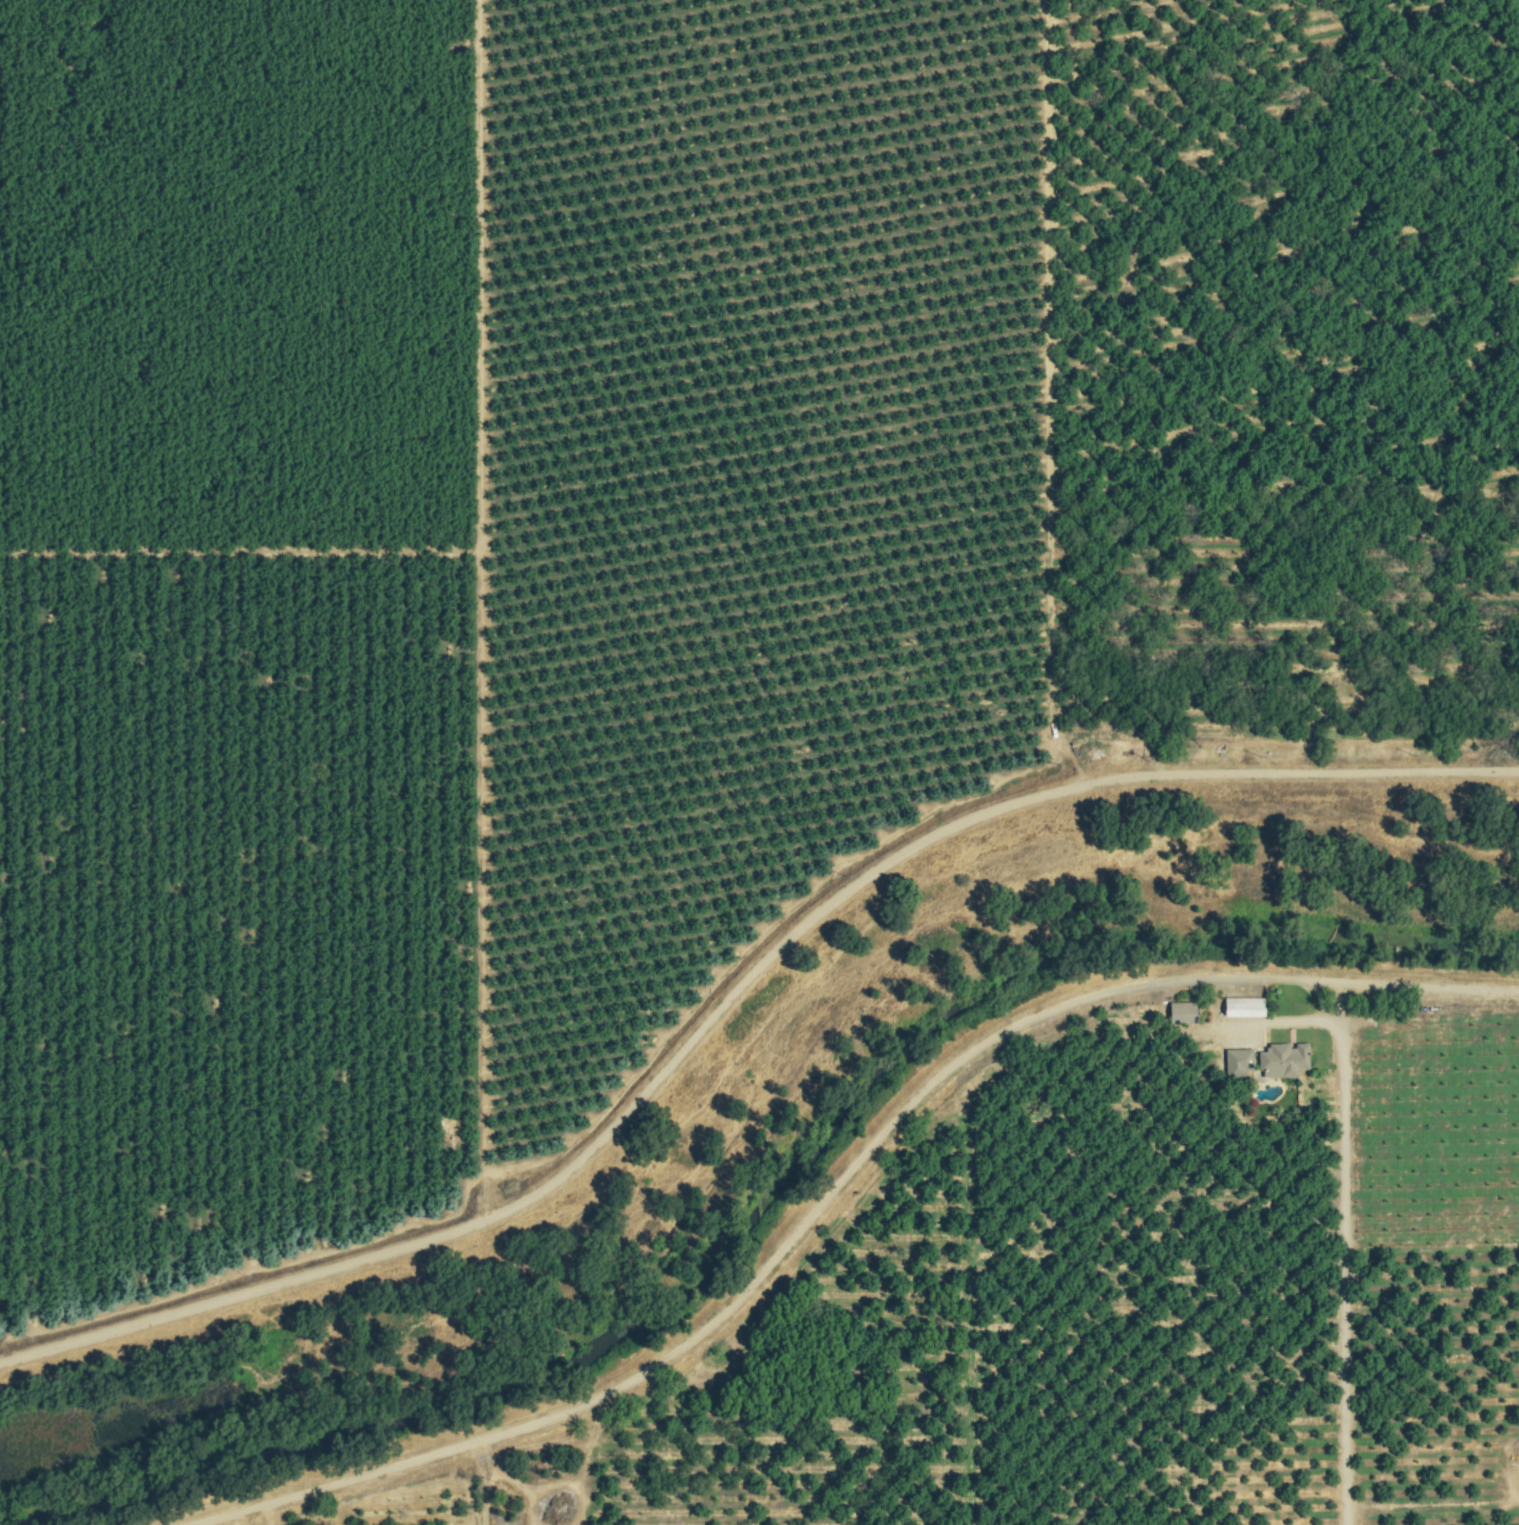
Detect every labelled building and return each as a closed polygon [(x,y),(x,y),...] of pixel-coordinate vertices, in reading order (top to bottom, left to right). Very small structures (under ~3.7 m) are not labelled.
[(1227,1017),(1266,1017),(1266,998),(1226,998),(1227,1017)] [(1171,1003),(1171,1024),(1197,1023),(1196,1002),(1171,1003)] [(1310,1043),(1294,1044),(1269,1044),(1269,1052),(1261,1053),(1262,1078),(1298,1078),(1298,1069),(1310,1069),(1310,1043)] [(1227,1050),(1227,1077),(1246,1077),(1246,1071),(1255,1071),(1254,1050),(1227,1050)]
